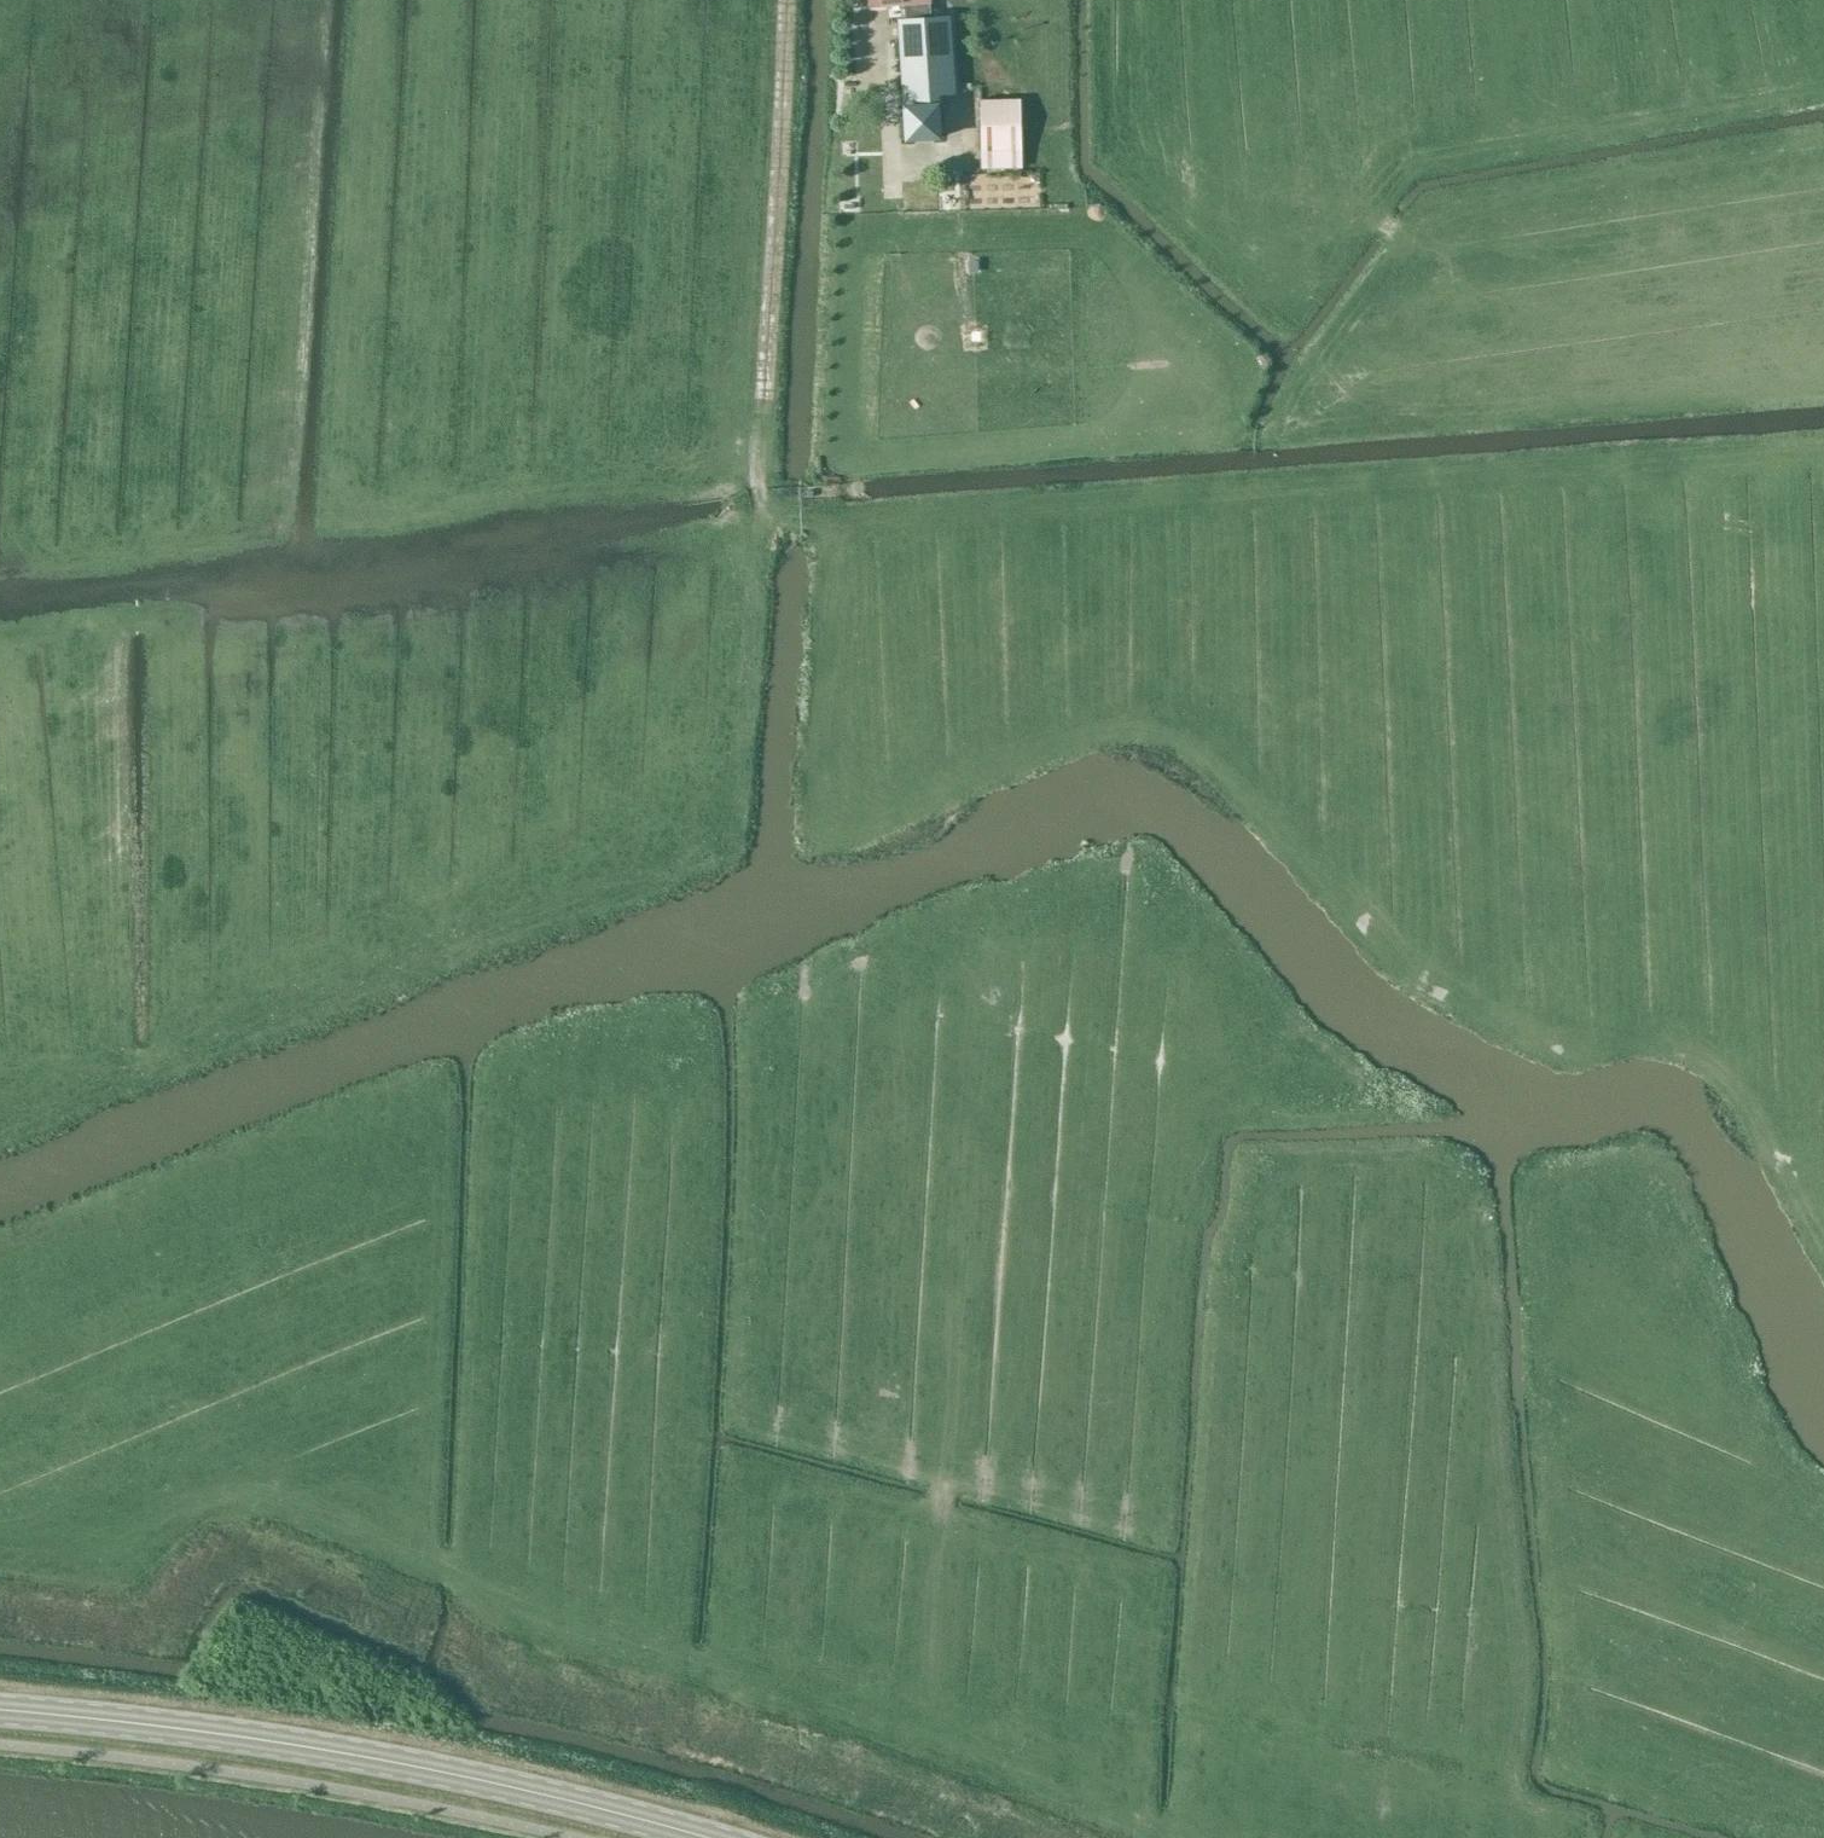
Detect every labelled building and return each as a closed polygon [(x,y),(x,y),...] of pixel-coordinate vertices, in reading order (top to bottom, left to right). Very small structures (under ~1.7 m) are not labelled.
[(930,2),(905,4),(906,20),(931,18),(930,2)] [(950,17),(931,18),(906,20),(899,20),(907,140),(942,138),(939,92),(954,91),(950,17)] [(982,150),(1021,150),(1021,121),(1020,121),(1020,107),(982,108),(983,121),(982,121),(982,150)]
